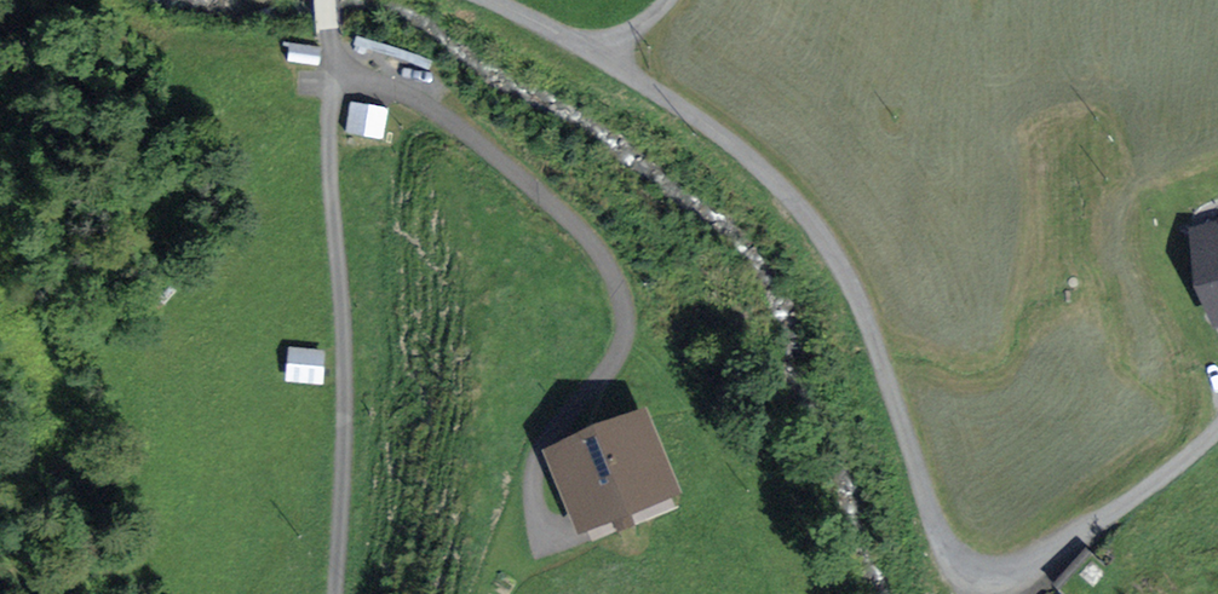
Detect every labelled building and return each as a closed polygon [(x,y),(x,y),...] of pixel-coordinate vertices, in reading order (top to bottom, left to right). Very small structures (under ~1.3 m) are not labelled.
[(347,128),(385,134),(390,102),(352,96),(347,128)] [(1193,229),(1217,323),(1217,223),(1193,229)] [(325,378),(327,344),(289,342),(288,377),(325,378)] [(646,414),(551,453),(583,528),(677,490),(646,414)]
